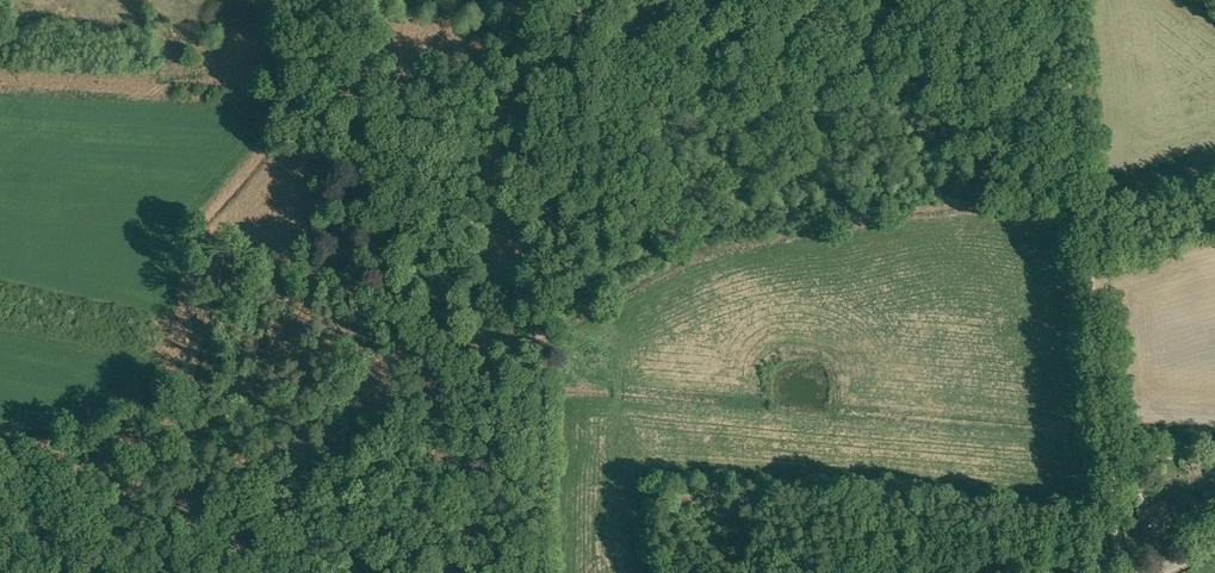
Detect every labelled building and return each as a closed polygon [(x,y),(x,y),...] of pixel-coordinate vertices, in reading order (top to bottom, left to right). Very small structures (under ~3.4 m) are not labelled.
[(792,480),(793,493),(804,492),(803,479),(792,480)] [(1129,482),(1134,493),(1143,490),(1140,484),(1138,479),(1129,482)] [(1214,503),(1214,489),(1203,491),(1205,504),(1214,503)]
